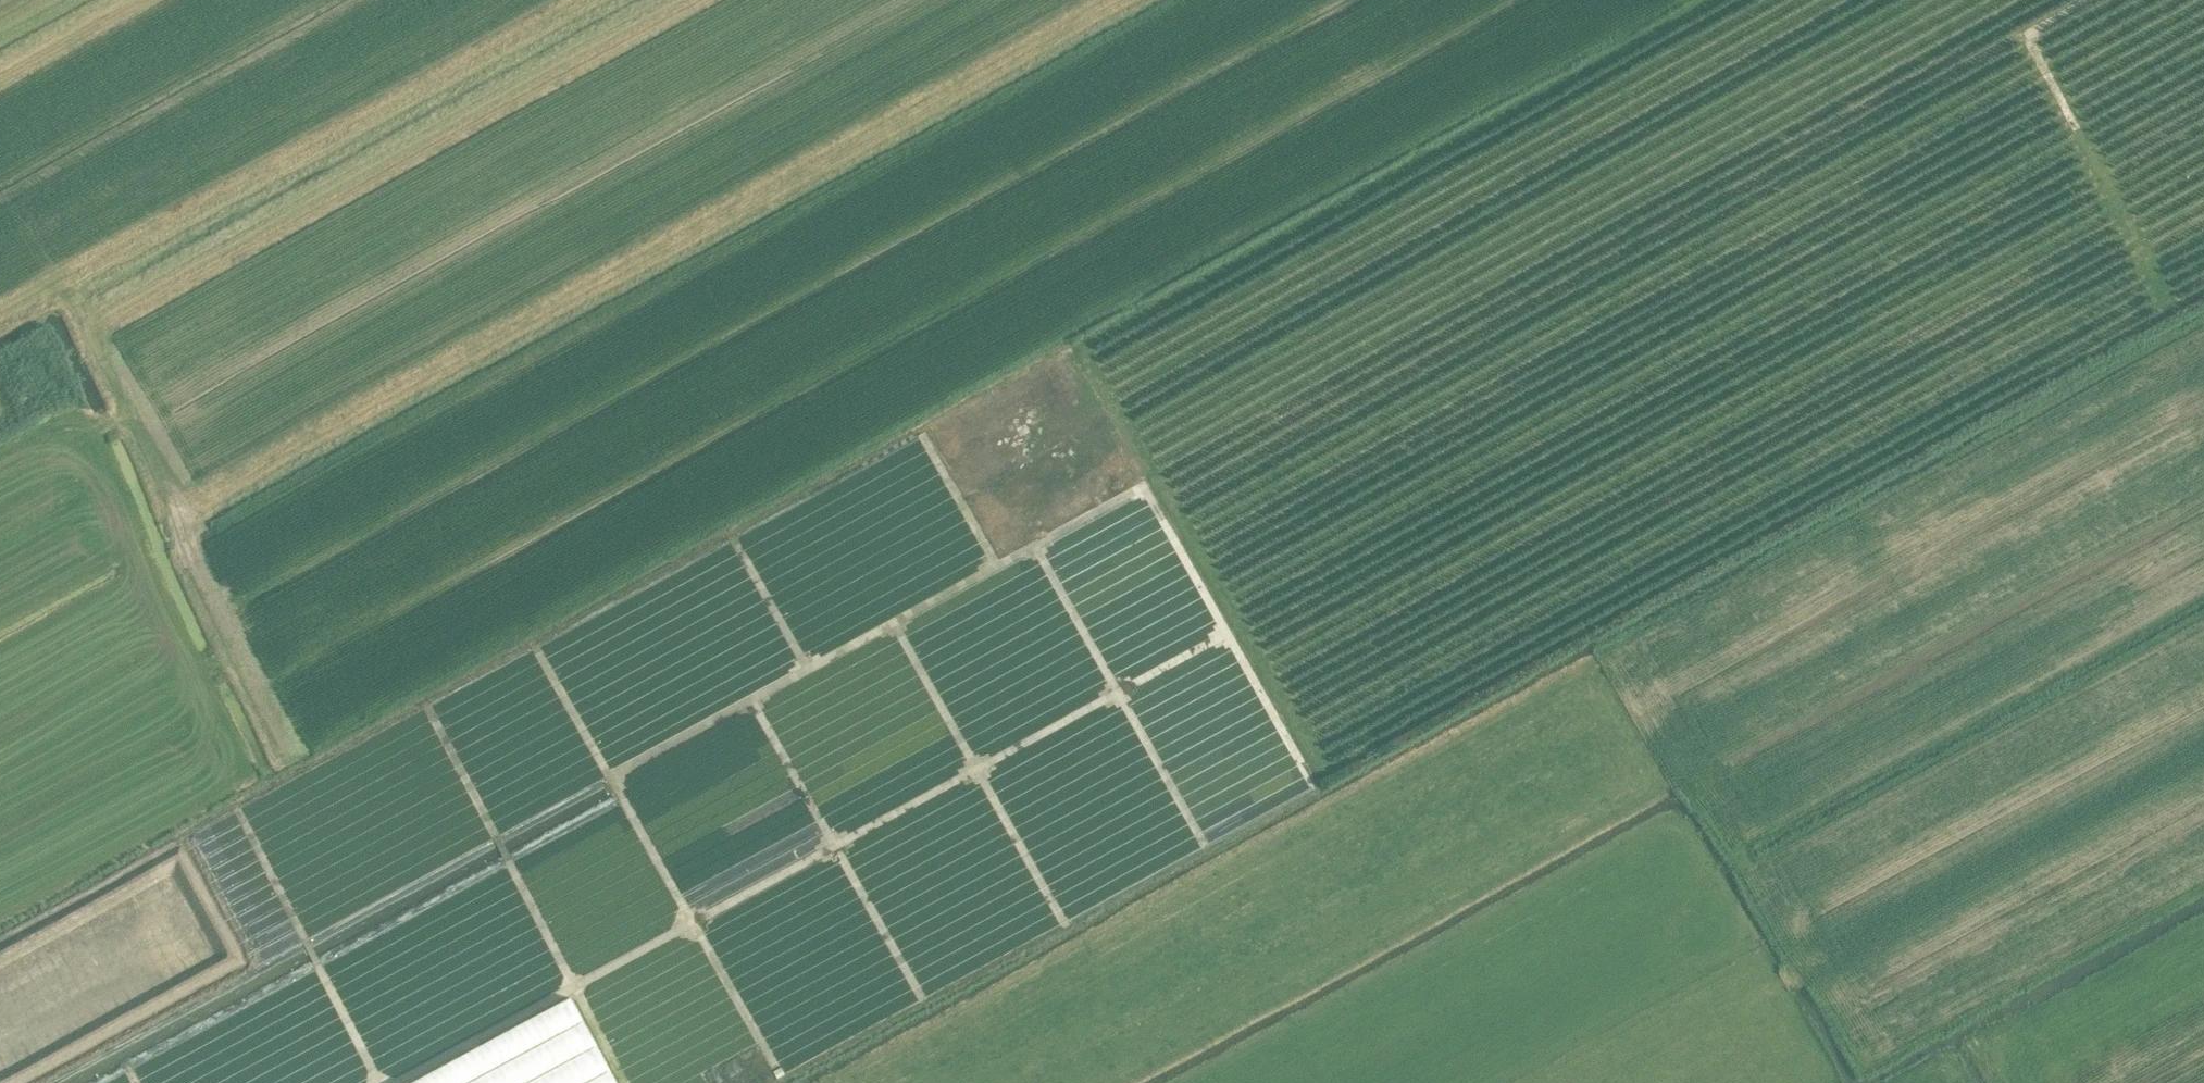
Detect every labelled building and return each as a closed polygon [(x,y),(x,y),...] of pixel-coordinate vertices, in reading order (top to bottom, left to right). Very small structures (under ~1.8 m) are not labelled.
[(401,1082),(619,1082),(578,998),(401,1082)]
